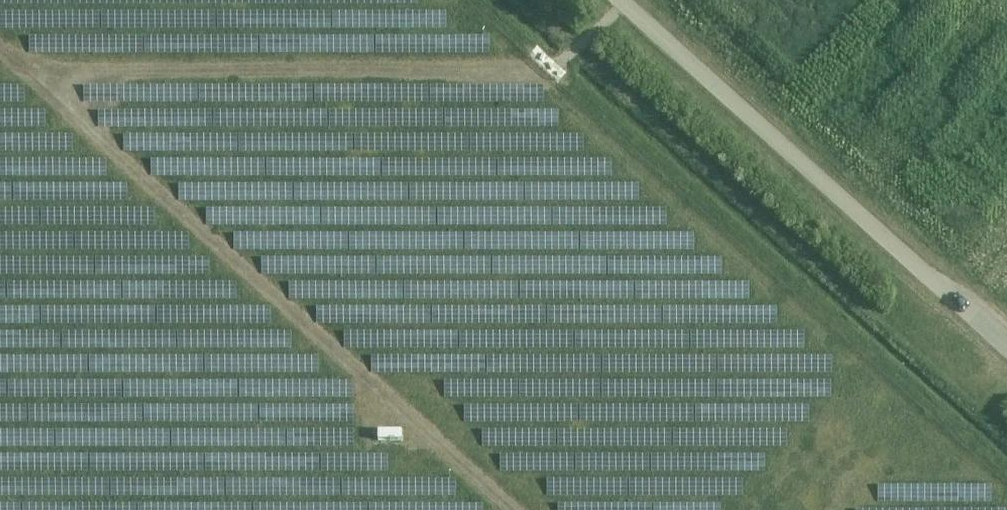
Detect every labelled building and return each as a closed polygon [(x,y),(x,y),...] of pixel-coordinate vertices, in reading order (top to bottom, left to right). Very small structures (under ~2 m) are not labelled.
[(403,440),(403,429),(379,428),(379,440),(403,440)]
